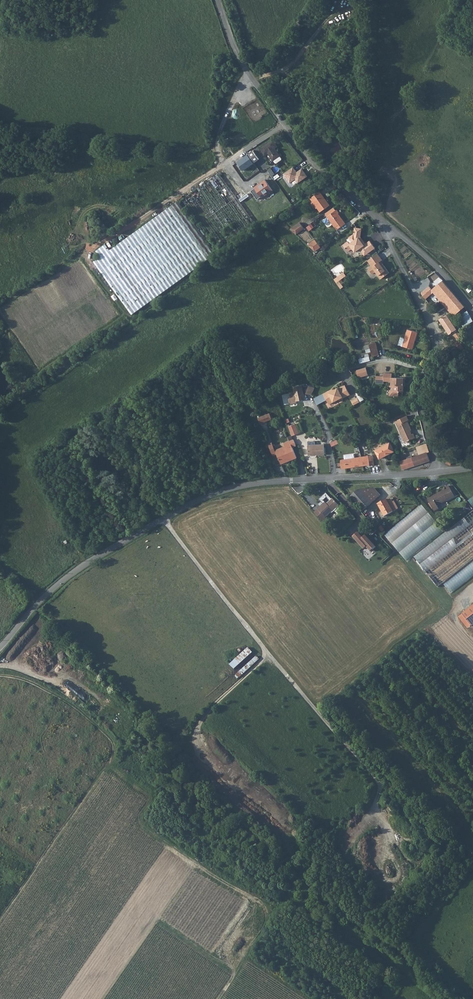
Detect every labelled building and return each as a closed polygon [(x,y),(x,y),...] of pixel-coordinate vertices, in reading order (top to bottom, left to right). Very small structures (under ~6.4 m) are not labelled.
[(273,138),(260,147),(265,154),(268,152),(274,160),(281,156),(275,147),(278,146),(273,138)] [(260,159),(254,150),(238,162),(244,170),(260,159)] [(295,167),(284,173),(290,184),(297,180),(298,182),(308,177),(303,169),(298,172),(295,167)] [(219,173),(179,200),(216,252),(255,224),(219,173)] [(320,192),(310,198),(319,211),(329,204),(320,192)] [(100,256),(94,262),(131,315),(215,253),(178,201),(110,250),(105,243),(96,250),(100,256)] [(336,209),(327,216),(336,229),(344,223),(337,213),(338,213),(336,209)] [(298,223),(289,229),(296,234),(303,228),(298,223)] [(360,236),(362,228),(355,227),(354,234),(349,237),(352,241),(350,243),(348,241),(343,245),(348,251),(353,247),(355,251),(360,248),(363,246),(368,253),(375,247),(370,240),(366,243),(360,236)] [(314,240),(307,245),(314,251),(320,247),(314,240)] [(383,259),(378,252),(368,259),(370,261),(370,262),(372,265),(369,268),(373,273),(375,271),(377,271),(382,278),(390,272),(381,260),(383,259)] [(432,270),(423,261),(418,266),(427,275),(432,270)] [(425,289),(421,293),(425,299),(428,297),(430,300),(432,298),(437,304),(441,301),(453,316),(457,313),(465,307),(443,280),(442,280),(432,290),(427,285),(425,284),(423,286),(425,289)] [(468,311),(459,316),(463,321),(461,323),(464,327),(472,321),(472,320),(468,311)] [(446,314),(439,319),(449,334),(452,332),(456,337),(457,339),(458,340),(458,341),(460,340),(463,338),(460,334),(454,325),(446,314)] [(372,341),(381,339),(377,323),(368,325),(372,341)] [(402,345),(412,348),(418,331),(408,328),(405,338),(402,345)] [(376,341),(370,342),(373,354),(379,354),(376,341)] [(465,349),(460,342),(456,345),(459,349),(459,348),(462,351),(465,349)] [(366,366),(357,369),(359,376),(368,373),(366,366)] [(385,373),(385,375),(385,376),(385,381),(388,381),(393,381),(393,385),(396,385),(395,391),(400,391),(405,391),(405,383),(406,383),(406,378),(393,377),(393,373),(385,373)] [(325,392),(330,403),(339,398),(340,399),(350,394),(345,384),(339,388),(339,387),(330,391),(329,390),(325,392)] [(296,401),(305,400),(304,394),(306,394),(311,395),(314,388),(309,386),(303,387),(302,385),(293,387),(294,392),(289,393),(290,397),(288,397),(290,404),(296,403),(296,401)] [(396,385),(393,385),(391,385),(391,395),(400,396),(400,391),(395,391),(396,385)] [(269,414),(258,419),(260,425),(271,420),(269,414)] [(407,416),(395,422),(406,443),(416,438),(414,434),(413,434),(411,431),(412,430),(407,421),(409,420),(407,416)] [(295,425),(289,427),(293,437),(299,434),(295,425)] [(297,447),(294,440),(285,444),(286,446),(280,449),(282,453),(278,455),(281,464),(297,458),(293,449),(297,447)] [(273,443),(269,445),(273,457),(278,455),(273,443)] [(392,450),(388,443),(376,450),(381,458),(393,452),(392,450)] [(324,445),(307,445),(308,455),(324,455),(324,445)] [(429,447),(418,450),(420,455),(428,452),(431,451),(429,447)] [(420,455),(401,461),(404,470),(413,467),(430,461),(428,452),(420,455)] [(340,462),(338,462),(338,466),(341,466),(341,468),(370,465),(370,466),(374,465),(373,455),(340,460),(340,462)] [(446,490),(445,491),(451,499),(455,496),(449,486),(445,488),(446,490)] [(359,490),(352,497),(364,510),(381,496),(376,489),(359,490)] [(451,499),(445,491),(435,497),(430,500),(436,510),(440,508),(439,506),(451,499)] [(318,509),(314,512),(323,522),(327,519),(326,517),(331,512),(332,513),(339,507),(339,506),(339,505),(333,498),(332,498),(326,492),(319,499),(324,503),(318,509)] [(386,500),(379,505),(386,516),(393,512),(386,500)] [(385,534),(407,561),(444,531),(422,504),(385,534)] [(414,558),(436,589),(472,560),(472,525),(466,517),(414,558)] [(373,526),(368,531),(370,534),(376,529),(373,526)] [(354,536),(358,542),(364,537),(359,532),(354,536)] [(366,535),(358,542),(364,549),(367,546),(371,551),(376,547),(366,535)] [(445,583),(450,592),(472,576),(472,564),(445,583)] [(464,614),(472,625),(472,606),(464,614)] [(464,614),(460,616),(469,628),(472,625),(464,614)] [(236,669),(253,652),(248,647),(231,664),(236,669)] [(237,675),(240,678),(259,659),(256,656),(237,675)]
